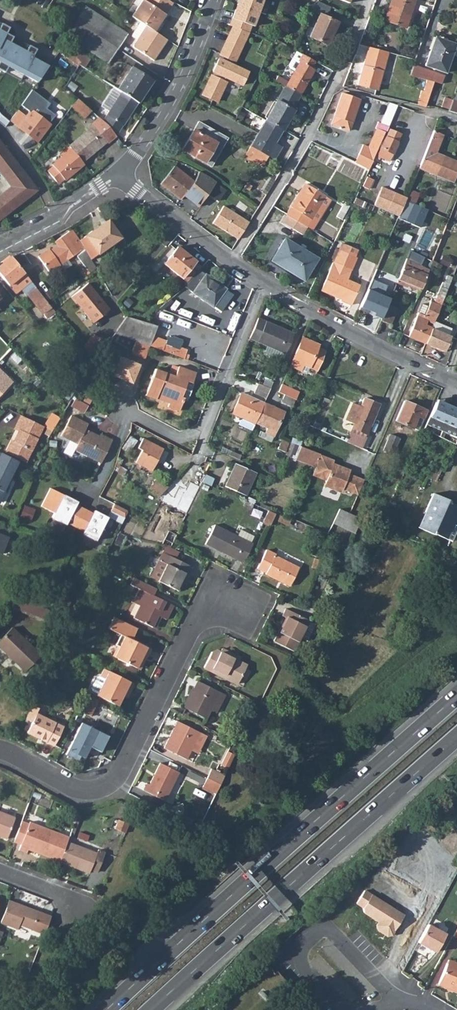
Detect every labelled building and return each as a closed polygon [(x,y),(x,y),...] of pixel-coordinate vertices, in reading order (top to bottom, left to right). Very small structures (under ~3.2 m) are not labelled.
[(130,18),(144,27),(153,33),(172,4),(166,0),(141,0),(130,18)] [(237,5),(257,12),(262,0),(239,0),(237,5)] [(383,19),(405,27),(415,0),(391,0),(383,19)] [(315,10),(326,16),(331,7),(319,2),(315,10)] [(247,33),(250,25),(252,26),(257,12),(237,5),(229,26),(232,27),(247,33)] [(85,8),(75,22),(96,36),(105,21),(85,8)] [(320,14),(309,36),(328,45),(338,22),(320,14)] [(105,21),(96,36),(117,49),(126,35),(105,21)] [(96,36),(75,22),(66,36),(107,64),(117,49),(96,36)] [(5,73),(8,67),(37,83),(49,66),(32,57),(37,50),(29,46),(26,51),(10,43),(13,37),(6,34),(9,28),(2,24),(0,27),(0,70),(5,73)] [(153,33),(144,27),(131,48),(152,62),(166,41),(153,33)] [(247,33),(232,27),(219,55),(223,56),(221,60),(218,59),(212,72),(214,72),(212,76),(210,76),(202,95),(216,102),(225,83),(222,81),(224,77),(241,85),(246,72),(230,65),(232,61),(234,61),(247,33)] [(435,37),(425,66),(445,73),(455,45),(435,37)] [(368,46),(363,64),(383,69),(388,52),(368,46)] [(67,48),(63,54),(78,66),(79,65),(80,63),(67,48)] [(295,70),(285,87),(300,95),(314,70),(312,68),(315,62),(295,51),(291,57),(294,59),(290,67),(295,70)] [(383,69),(363,64),(357,85),(377,90),(381,77),(395,81),(397,76),(382,71),(383,69)] [(443,76),(410,64),(407,75),(428,80),(435,82),(441,84),(443,76)] [(131,68),(116,90),(121,93),(138,104),(152,82),(131,68)] [(417,105),(425,107),(426,105),(435,82),(428,80),(424,91),(421,91),(417,105)] [(265,121),(283,130),(294,110),(293,109),(300,95),(285,87),(284,87),(265,121)] [(113,103),(121,93),(116,90),(113,88),(101,107),(108,112),(113,103)] [(384,89),(379,96),(394,99),(396,91),(384,89)] [(102,122),(110,130),(115,137),(122,126),(123,127),(138,104),(121,93),(113,103),(108,112),(106,115),(102,122)] [(342,94),(331,125),(349,130),(360,99),(342,94)] [(10,122),(11,122),(39,142),(51,125),(40,117),(42,113),(38,110),(45,100),(40,97),(26,117),(18,111),(18,110),(10,122)] [(448,110),(451,101),(444,98),(441,107),(448,110)] [(448,112),(456,114),(456,102),(451,101),(448,110),(448,112)] [(7,127),(11,122),(10,122),(3,116),(0,111),(0,122),(7,127)] [(102,122),(98,119),(85,131),(87,133),(69,148),(71,151),(82,164),(106,143),(107,143),(115,137),(110,130),(102,122)] [(258,134),(251,147),(268,157),(275,160),(282,147),(277,145),(276,147),(274,146),(283,130),(265,121),(258,134)] [(199,122),(182,150),(211,167),(227,139),(199,122)] [(362,147),(359,154),(372,160),(383,133),(384,134),(387,127),(378,123),(375,130),(377,131),(368,150),(362,147)] [(386,138),(376,158),(388,164),(397,143),(401,135),(390,130),(386,138)] [(432,133),(423,157),(419,169),(453,183),(456,174),(456,163),(435,154),(442,137),(432,133)] [(13,210),(37,191),(0,143),(0,174),(11,188),(0,196),(0,219),(13,210)] [(268,157),(251,147),(245,158),(262,167),(268,157)] [(82,164),(71,151),(53,167),(55,169),(48,175),(58,186),(64,180),(66,182),(84,166),(82,164)] [(174,166),(161,184),(179,199),(181,198),(191,206),(203,191),(192,182),(193,181),(174,166)] [(368,177),(365,184),(371,187),(374,180),(368,177)] [(331,200),(305,184),(286,215),(307,227),(312,230),(331,200)] [(217,185),(210,195),(218,201),(225,191),(217,185)] [(407,201),(408,199),(395,193),(381,187),(373,206),(379,209),(387,212),(400,218),(407,201)] [(412,204),(405,222),(419,228),(427,210),(412,204)] [(238,239),(249,223),(224,206),(213,223),(238,239)] [(110,221),(80,242),(82,244),(91,260),(122,239),(110,221)] [(80,242),(72,231),(56,242),(57,244),(60,248),(55,251),(53,249),(50,251),(49,250),(39,258),(50,273),(61,265),(59,263),(67,258),(69,260),(76,255),(86,268),(90,266),(91,267),(94,265),(91,260),(82,244),(80,242)] [(393,234),(390,243),(398,246),(401,236),(393,234)] [(284,239),(272,261),(304,279),(316,257),(284,239)] [(178,248),(165,265),(182,278),(195,261),(178,248)] [(340,251),(334,262),(351,270),(357,258),(340,251)] [(11,257),(0,265),(0,274),(15,293),(21,288),(27,295),(29,294),(42,310),(49,304),(11,257)] [(406,260),(397,279),(421,289),(429,269),(406,260)] [(333,264),(320,291),(335,298),(336,296),(341,298),(340,302),(351,306),(359,287),(347,281),(351,272),(333,264)] [(200,270),(185,286),(212,308),(226,290),(200,270)] [(87,285),(71,298),(92,324),(106,313),(96,301),(99,299),(87,285)] [(409,337),(425,343),(431,329),(446,290),(440,288),(434,302),(430,301),(425,315),(419,312),(409,337)] [(226,290),(212,308),(219,313),(233,296),(226,290)] [(385,308),(380,320),(390,325),(395,312),(385,308)] [(132,352),(137,342),(149,346),(161,350),(165,343),(166,341),(153,335),(158,324),(145,321),(127,317),(110,340),(132,352)] [(258,318),(250,338),(284,353),(293,334),(258,318)] [(431,329),(425,343),(444,351),(449,337),(431,329)] [(302,338),(290,366),(300,371),(303,365),(317,371),(325,351),(317,348),(318,345),(302,338)] [(165,343),(161,350),(184,359),(188,360),(189,357),(186,355),(187,351),(165,343)] [(155,369),(146,395),(156,399),(158,394),(171,399),(168,406),(178,410),(183,397),(179,396),(184,380),(193,384),(197,373),(179,366),(175,376),(155,369)] [(13,382),(0,370),(0,395),(13,382)] [(193,384),(184,380),(179,396),(183,397),(189,399),(194,384),(193,384)] [(259,383),(256,391),(267,396),(271,388),(259,383)] [(288,388),(285,394),(296,399),(299,393),(288,388)] [(242,418),(255,424),(256,423),(264,404),(242,394),(233,414),(242,418)] [(285,394),(282,402),(293,407),(296,399),(285,394)] [(352,428),(353,429),(365,434),(378,405),(363,398),(355,419),(355,420),(352,428)] [(436,399),(435,402),(447,407),(444,413),(448,414),(449,411),(456,414),(456,407),(436,399)] [(404,401),(396,420),(418,430),(427,411),(404,401)] [(435,402),(426,423),(456,435),(456,414),(449,411),(448,414),(444,413),(447,407),(435,402)] [(264,404),(256,423),(268,428),(266,433),(274,436),(284,412),(264,404)] [(44,427),(51,432),(58,417),(51,413),(44,427)] [(6,453),(25,463),(42,427),(21,415),(17,425),(21,427),(14,442),(12,441),(6,453)] [(102,464),(113,440),(102,435),(101,437),(87,430),(90,425),(73,416),(63,437),(79,445),(76,451),(102,464)] [(252,431),(255,424),(242,418),(239,425),(252,431)] [(130,431),(121,447),(131,453),(139,436),(130,431)] [(352,432),(347,443),(361,449),(365,438),(352,432)] [(390,435),(383,450),(392,454),(399,439),(390,435)] [(142,451),(136,464),(152,472),(164,449),(144,438),(138,448),(142,451)] [(282,441),(278,450),(285,453),(289,444),(282,441)] [(301,447),(297,458),(317,465),(321,455),(301,447)] [(165,449),(158,460),(163,463),(170,452),(165,449)] [(317,465),(313,474),(327,480),(326,481),(329,482),(330,487),(338,491),(343,488),(350,491),(356,477),(341,471),(343,467),(334,463),(335,461),(321,455),(317,465)] [(15,467),(0,458),(0,495),(15,467)] [(226,486),(247,496),(258,473),(236,464),(226,486)] [(350,491),(358,494),(364,480),(356,477),(350,491)] [(170,487),(160,497),(162,498),(178,507),(185,495),(177,491),(170,487)] [(69,499),(50,489),(41,508),(54,514),(52,519),(66,526),(67,524),(73,527),(83,509),(68,502),(69,499)] [(418,527),(434,534),(434,533),(446,538),(456,512),(456,506),(446,501),(447,499),(433,493),(421,520),(418,527)] [(162,498),(160,501),(162,502),(154,517),(163,521),(161,523),(167,527),(178,507),(162,498)] [(115,505),(111,511),(121,516),(124,518),(128,511),(125,510),(115,505)] [(340,508),(333,523),(355,533),(361,518),(350,513),(340,508)] [(271,524),(276,513),(269,510),(264,521),(271,524)] [(86,511),(77,529),(83,532),(82,534),(96,541),(108,518),(97,513),(95,515),(86,511)] [(446,538),(453,541),(456,531),(456,525),(454,523),(456,516),(456,512),(446,538)] [(215,525),(206,544),(244,562),(253,543),(215,525)] [(167,531),(162,544),(172,547),(174,542),(176,535),(167,531)] [(267,550),(259,568),(267,572),(267,573),(291,585),(300,567),(275,555),(276,554),(267,550)] [(153,578),(159,581),(167,565),(166,564),(170,556),(165,553),(153,578)] [(167,565),(159,581),(180,591),(184,582),(182,581),(186,574),(189,576),(193,567),(170,556),(166,564),(167,565)] [(157,589),(134,577),(130,585),(140,590),(134,603),(141,606),(135,618),(153,627),(159,616),(161,617),(167,620),(174,605),(154,595),(157,589)] [(48,603),(25,594),(11,608),(40,619),(48,603)] [(295,650),(302,636),(311,619),(287,608),(283,617),(286,619),(275,641),(295,650)] [(116,658),(138,669),(144,656),(149,658),(152,649),(132,640),(138,628),(127,623),(114,617),(108,629),(122,635),(117,646),(121,647),(116,658)] [(0,641),(0,649),(26,672),(41,655),(11,628),(0,641)] [(213,653),(205,668),(213,672),(239,684),(248,665),(228,655),(230,653),(223,649),(221,652),(218,650),(213,653)] [(106,680),(98,695),(98,696),(119,706),(127,690),(131,692),(135,684),(105,670),(101,678),(106,680)] [(94,692),(98,695),(106,680),(101,678),(100,677),(98,678),(93,689),(94,692)] [(207,719),(212,710),(220,692),(198,682),(185,709),(207,719)] [(86,698),(82,711),(93,715),(98,701),(86,698)] [(37,714),(28,732),(47,741),(56,723),(37,714)] [(172,736),(165,749),(188,760),(193,749),(199,752),(207,736),(178,722),(172,736)] [(82,723),(67,754),(79,760),(82,755),(85,757),(91,746),(102,751),(109,736),(82,723)] [(148,784),(144,791),(166,801),(180,772),(161,763),(151,785),(148,784)] [(212,769),(208,778),(221,784),(225,775),(212,769)] [(208,778),(203,786),(217,793),(221,784),(208,778)] [(6,839),(14,817),(0,812),(0,836),(6,839)] [(22,821),(14,842),(21,845),(19,850),(27,853),(28,850),(59,862),(67,843),(69,837),(30,822),(29,824),(22,821)] [(123,835),(127,826),(116,822),(113,831),(123,835)] [(67,843),(59,862),(88,872),(90,868),(97,871),(105,852),(98,848),(96,853),(67,843)] [(391,938),(406,914),(366,888),(356,905),(380,921),(376,928),(391,938)] [(10,901),(2,924),(19,930),(20,926),(33,931),(40,913),(26,907),(24,910),(16,907),(17,904),(10,901)] [(429,924),(419,943),(429,949),(440,930),(429,924)] [(440,930),(429,949),(435,953),(446,934),(440,930)] [(438,986),(456,994),(456,970),(446,965),(438,986)]
